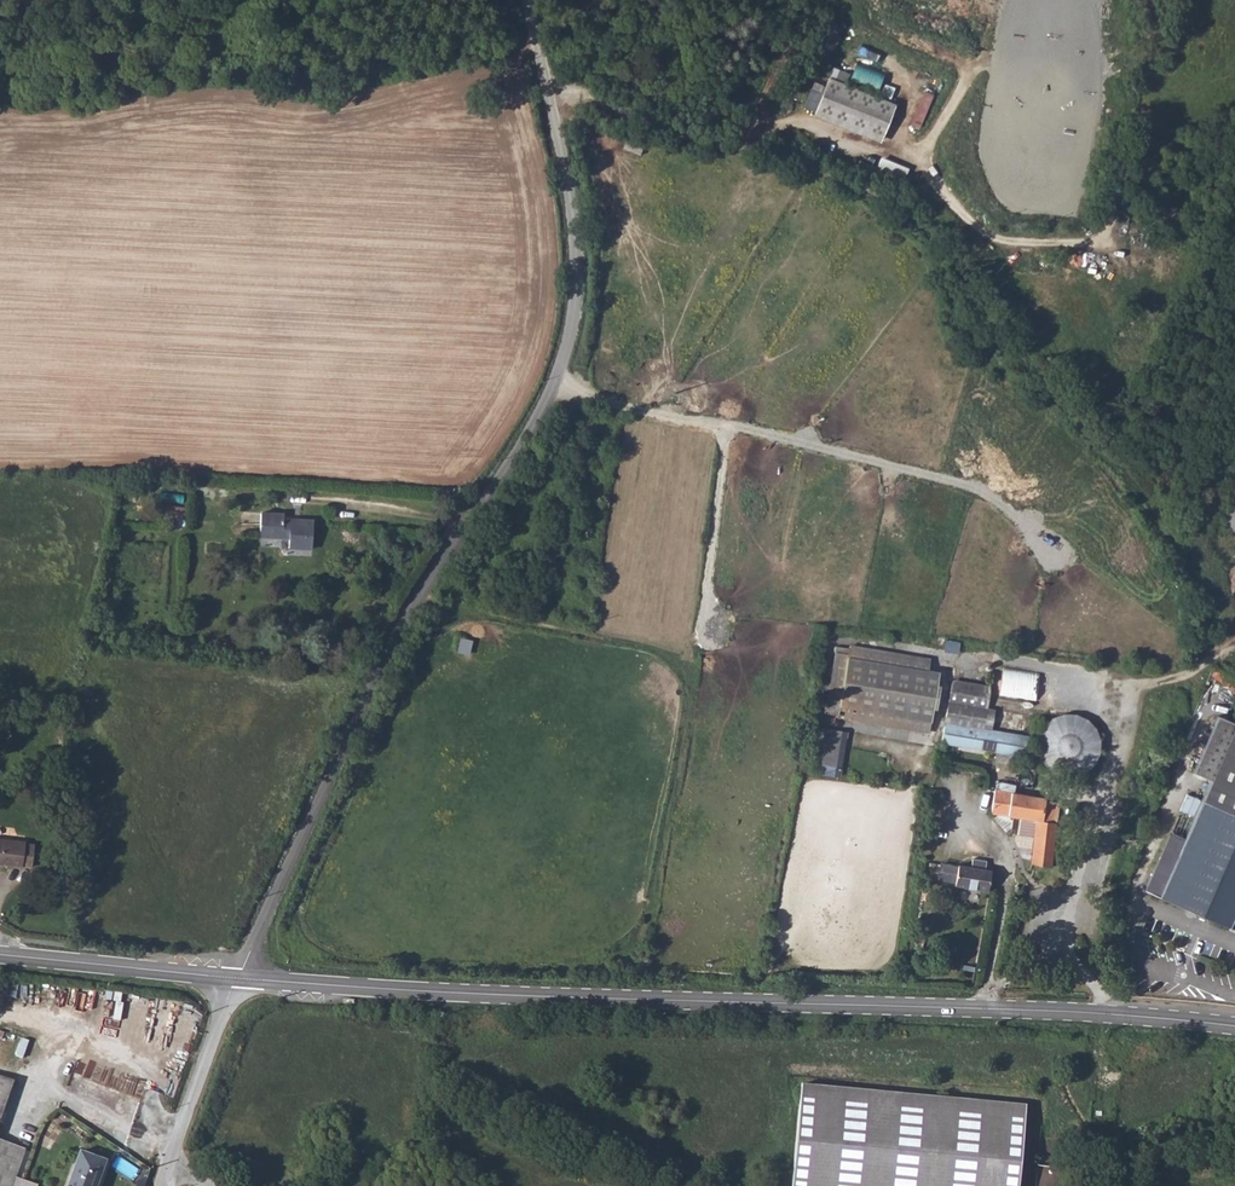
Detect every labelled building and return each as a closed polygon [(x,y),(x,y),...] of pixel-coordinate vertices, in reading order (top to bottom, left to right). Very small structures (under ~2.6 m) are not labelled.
[(897,103),(829,77),(814,109),(881,136),(897,103)] [(629,135),(625,148),(641,153),(646,140),(629,135)] [(907,176),(910,165),(881,158),(878,169),(907,176)] [(282,518),(261,517),(261,541),(288,541),(288,553),(309,553),(309,524),(295,524),(294,525),(282,525),(282,518)] [(847,660),(927,672),(929,662),(835,646),(834,651),(838,653),(829,705),(826,704),(824,713),(928,730),(930,720),(839,704),(847,660)] [(938,674),(929,673),(847,660),(839,704),(930,720),(931,720),(933,708),(936,708),(940,686),(937,685),(938,674)] [(1037,698),(1040,670),(1004,666),(1001,695),(1037,698)] [(952,680),(944,719),(982,726),(984,713),(993,715),(994,707),(985,706),(989,687),(952,680)] [(997,709),(996,722),(1006,723),(1007,710),(997,709)] [(982,726),(944,719),(940,740),(995,750),(1021,755),(1023,755),(1027,735),(990,728),(993,715),(984,713),(982,726)] [(1048,719),(1039,732),(1036,747),(1043,762),(1055,771),(1071,773),(1086,767),(1095,754),(1097,739),(1091,724),(1078,715),(1063,713),(1048,719)] [(1145,889),(1234,931),(1234,729),(1217,721),(1191,777),(1209,784),(1185,839),(1170,832),(1145,889)] [(821,727),(819,737),(834,739),(835,729),(821,727)] [(834,739),(819,737),(815,762),(840,766),(844,741),(834,739)] [(1021,755),(995,750),(992,764),(1011,767),(1013,759),(1020,760),(1021,755)] [(42,788),(42,796),(53,797),(54,789),(42,788)] [(995,793),(993,814),(1038,821),(1032,865),(1052,867),(1057,821),(1059,801),(1042,799),(1042,796),(1024,793),(996,789),(995,793)] [(25,866),(25,864),(34,865),(35,843),(26,843),(25,840),(0,838),(0,864),(25,866)] [(971,869),(958,868),(958,871),(939,868),(938,883),(957,885),(956,888),(989,892),(991,872),(985,872),(985,865),(972,862),(971,869)] [(16,1083),(0,1077),(0,1128),(16,1083)] [(790,1185),(1014,1185),(1022,1104),(799,1083),(790,1185)] [(15,1179),(24,1155),(0,1146),(0,1185),(13,1185),(15,1179)] [(72,1185),(99,1185),(107,1165),(82,1157),(72,1185)]
